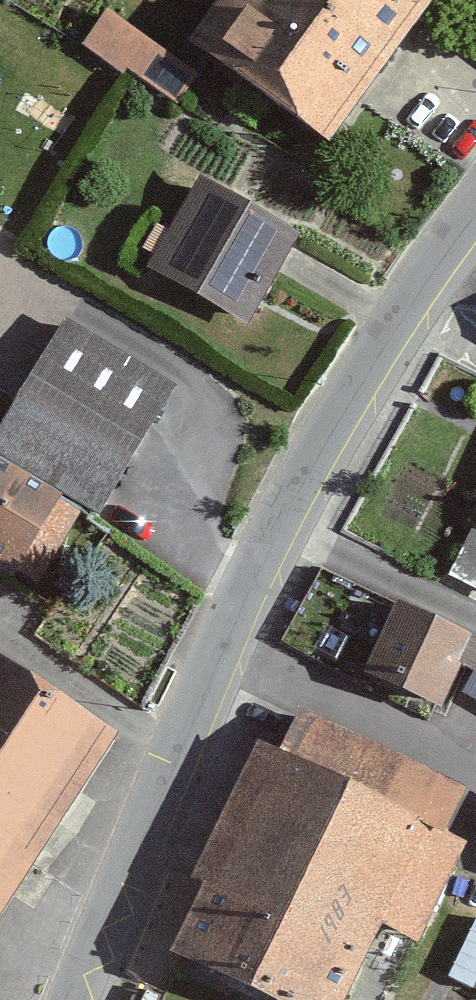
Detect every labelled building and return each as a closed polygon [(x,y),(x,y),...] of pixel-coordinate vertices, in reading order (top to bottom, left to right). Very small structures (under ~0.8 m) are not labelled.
[(192,42),(328,144),(429,0),(222,0),(192,42)] [(171,107),(197,73),(109,9),(83,43),(126,74),(171,107)] [(282,233),(192,182),(140,272),(230,323),(282,233)] [(0,416),(0,452),(60,488),(96,510),(177,376),(65,309),(0,416)] [(7,576),(60,488),(0,452),(0,572),(7,576)] [(472,635),(395,601),(364,671),(441,705),(472,635)] [(15,861),(101,738),(0,670),(0,851),(15,861)] [(246,744),(142,945),(248,999),(327,999),(367,923),(397,938),(444,846),(417,834),(442,784),(293,716),(271,758),(246,744)] [(0,851),(0,885),(15,861),(0,851)]
